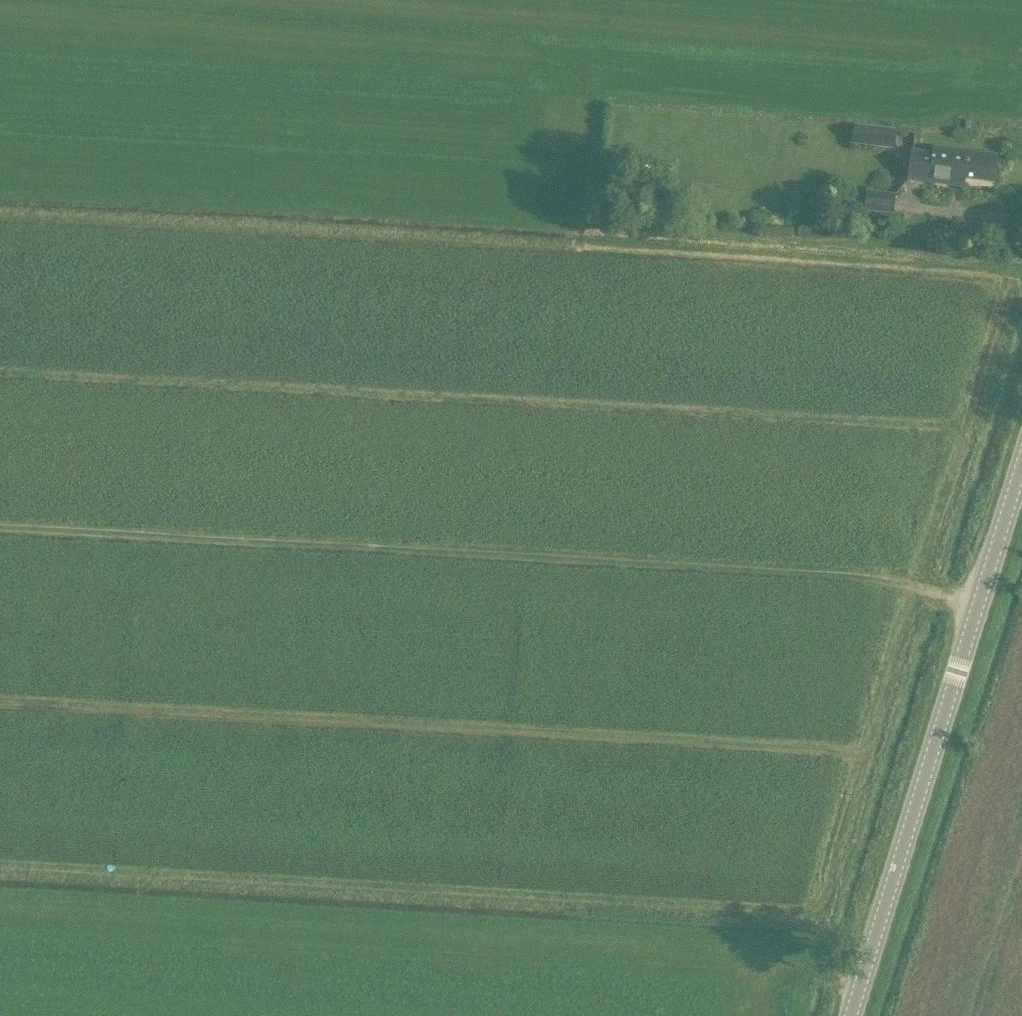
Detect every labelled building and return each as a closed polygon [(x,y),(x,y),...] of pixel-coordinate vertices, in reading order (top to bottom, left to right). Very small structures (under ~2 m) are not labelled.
[(894,131),(853,127),(851,145),(892,149),(894,131)] [(963,185),(964,179),(991,183),(994,157),(934,151),(934,155),(912,153),(909,178),(963,185)] [(893,214),(894,195),(866,192),(864,211),(893,214)]
